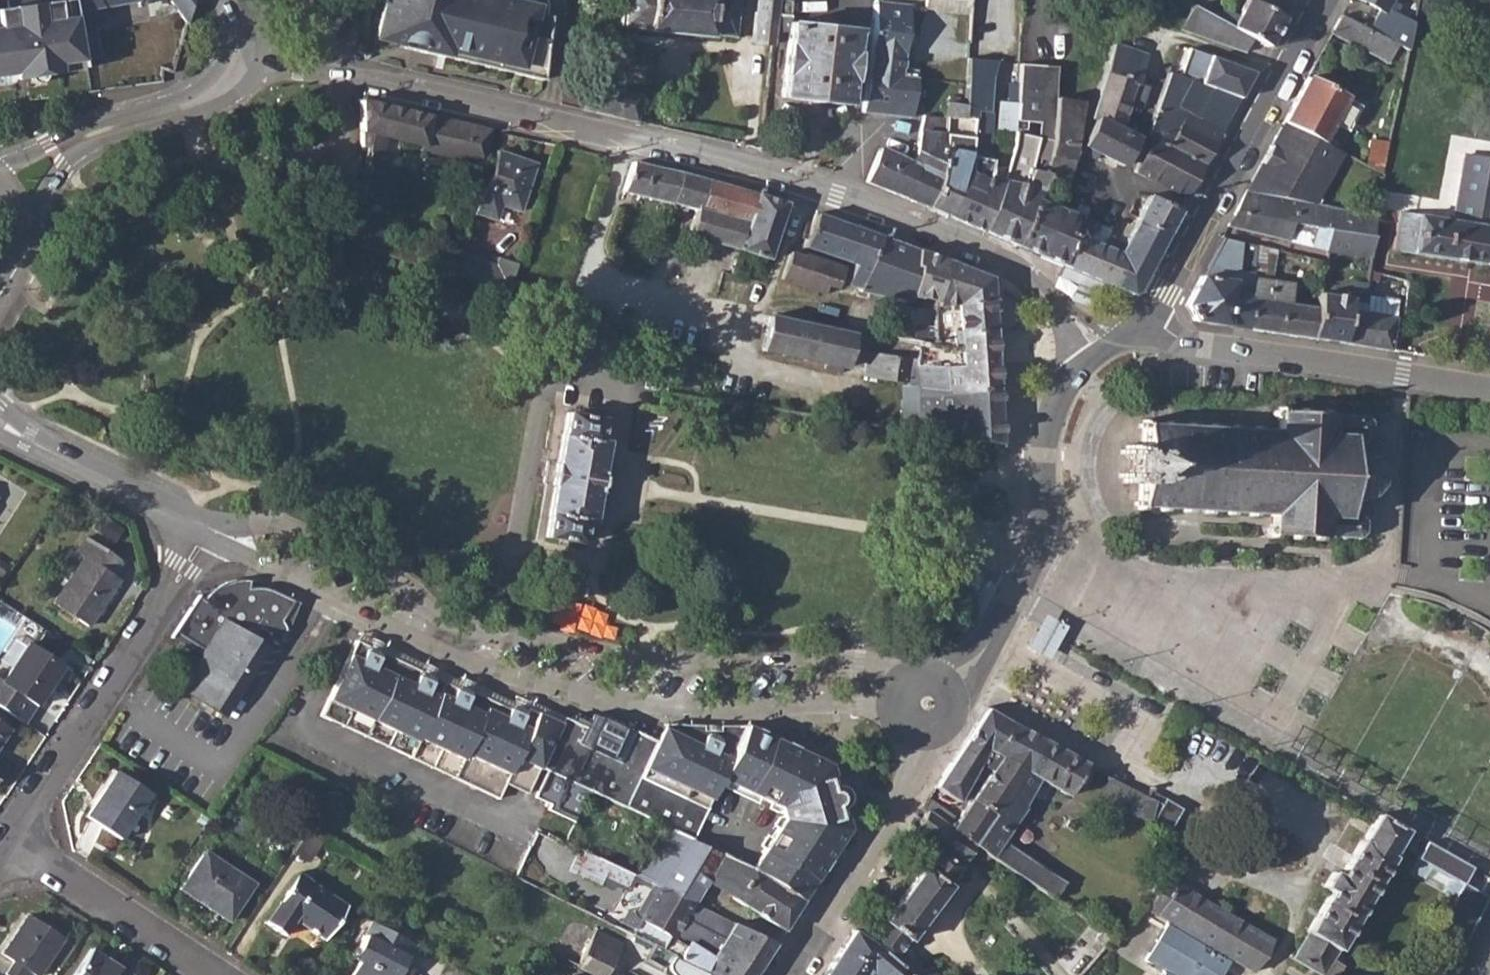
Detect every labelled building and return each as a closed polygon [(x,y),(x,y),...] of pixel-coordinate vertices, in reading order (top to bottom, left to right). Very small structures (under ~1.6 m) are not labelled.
[(75,12),(140,1),(140,0),(72,0),(75,12)] [(188,22),(196,0),(172,0),(188,22)] [(376,40),(401,46),(402,41),(426,47),(425,50),(426,50),(425,56),(439,59),(436,70),(443,71),(445,60),(447,51),(460,54),(518,66),(516,75),(543,82),(549,8),(549,4),(549,2),(548,0),(385,0),(376,40)] [(624,28),(647,29),(648,31),(709,37),(710,35),(733,37),(736,0),(627,0),(624,28)] [(751,43),(770,44),(772,31),(775,0),(755,0),(751,43)] [(772,31),(787,32),(781,97),(849,104),(857,30),(789,23),(790,0),(775,0),(772,31)] [(925,8),(971,14),(972,0),(926,0),(925,8)] [(1217,22),(1233,29),(1252,40),(1267,48),(1288,9),(1290,5),(1281,0),(1257,0),(1255,4),(1247,0),(1237,18),(1223,11),(1217,22)] [(1377,10),(1367,30),(1395,44),(1406,50),(1415,10),(1406,5),(1399,17),(1386,10),(1391,0),(1357,0),(1377,10)] [(875,2),(863,112),(911,117),(917,77),(902,76),(908,6),(875,2)] [(30,70),(30,77),(59,73),(59,63),(83,60),(77,28),(75,16),(59,18),(56,3),(38,5),(0,30),(0,73),(30,70)] [(38,5),(3,10),(2,26),(0,26),(0,30),(38,5)] [(1191,8),(1185,20),(1229,34),(1233,29),(1217,22),(1191,8)] [(1340,15),(1330,34),(1385,63),(1395,44),(1367,30),(1340,15)] [(1185,20),(1179,29),(1180,30),(1245,53),(1252,40),(1233,29),(1229,34),(1185,20)] [(1094,121),(1082,145),(1085,146),(1098,153),(1125,166),(1138,140),(1121,131),(1129,106),(1142,110),(1149,88),(1138,84),(1147,54),(1117,45),(1091,121),(1094,121)] [(1189,51),(1180,77),(1193,81),(1240,99),(1245,90),(1253,73),(1189,51)] [(1045,70),(1019,68),(1018,104),(1016,131),(1016,133),(1027,134),(1028,125),(1040,126),(1045,70)] [(1149,139),(1135,171),(1187,198),(1214,148),(1240,99),(1193,81),(1169,73),(1146,137),(1149,139)] [(972,163),(950,217),(964,223),(983,231),(1002,180),(991,177),(991,152),(992,113),(990,113),(991,79),(968,78),(967,105),(966,120),(974,120),(973,138),(972,154),(972,163)] [(1305,79),(1282,123),(1319,142),(1330,123),(1344,131),(1357,107),(1305,79)] [(1056,97),(1055,127),(1078,131),(1081,102),(1056,97)] [(489,130),(359,102),(360,132),(368,135),(360,204),(366,204),(388,208),(398,142),(420,146),(419,150),(483,165),(489,130)] [(944,159),(928,208),(938,212),(950,217),(972,163),(972,154),(964,152),(965,138),(973,138),(974,120),(966,120),(967,105),(948,103),(945,118),(944,159)] [(997,130),(1016,131),(1018,104),(999,103),(997,130)] [(918,166),(905,198),(915,203),(928,208),(944,159),(945,118),(924,115),(916,146),(919,147),(917,158),(914,164),(918,166)] [(1261,162),(1246,191),(1314,204),(1339,153),(1319,142),(1282,123),(1261,162)] [(1055,127),(1053,142),(1075,146),(1078,131),(1055,127)] [(1002,180),(983,231),(997,237),(1017,246),(1037,200),(1044,182),(1048,163),(1033,160),(1039,141),(1016,137),(1015,146),(1013,156),(1002,180)] [(1368,139),(1364,166),(1379,174),(1383,141),(1368,139)] [(1053,144),(1049,157),(1072,161),(1075,146),(1053,142),(1053,144)] [(1098,153),(1085,146),(1082,152),(1095,158),(1098,153)] [(880,149),(866,182),(869,183),(889,192),(905,198),(918,166),(914,164),(880,149)] [(482,183),(473,212),(495,220),(500,206),(518,212),(534,163),(495,151),(490,177),(482,183)] [(1391,250),(1489,266),(1489,161),(1464,156),(1453,222),(1396,213),(1391,250)] [(1048,163),(1044,182),(1063,190),(1072,161),(1049,157),(1048,163)] [(631,163),(622,190),(639,194),(648,166),(631,163)] [(648,166),(639,194),(670,203),(678,174),(648,166)] [(678,174),(670,203),(671,203),(680,174),(678,174)] [(680,174),(671,203),(695,210),(704,180),(680,174)] [(692,220),(687,234),(737,248),(755,194),(704,180),(695,210),(692,220)] [(1233,214),(1226,226),(1288,241),(1291,222),(1321,228),(1325,205),(1314,204),(1246,191),(1233,214)] [(737,248),(730,272),(772,284),(782,256),(769,253),(784,203),(755,194),(737,248)] [(1148,196),(1137,219),(1168,235),(1175,222),(1180,212),(1148,196)] [(1037,200),(1017,246),(1028,251),(1040,256),(1058,209),(1037,200)] [(1325,205),(1321,228),(1327,229),(1371,235),(1373,215),(1325,205)] [(1058,209),(1040,256),(1053,261),(1062,265),(1074,235),(1069,232),(1076,217),(1058,209)] [(814,214),(802,246),(846,261),(853,264),(847,284),(859,288),(878,236),(847,225),(823,217),(814,214)] [(1074,235),(1062,265),(1081,273),(1113,286),(1126,257),(1120,253),(1124,245),(1108,238),(1103,247),(1086,239),(1092,224),(1076,217),(1069,232),(1074,235)] [(1126,257),(1113,286),(1117,288),(1133,294),(1137,292),(1168,235),(1137,219),(1124,245),(1120,253),(1126,257)] [(1325,250),(1325,252),(1363,257),(1360,274),(1356,273),(1354,283),(1365,286),(1368,270),(1373,236),(1371,235),(1327,229),(1325,250)] [(859,288),(857,292),(910,301),(911,296),(916,269),(912,268),(916,250),(896,243),(878,236),(859,288)] [(382,243),(381,254),(399,259),(402,250),(382,243)] [(1251,270),(1246,329),(1279,334),(1311,338),(1316,308),(1287,304),(1289,283),(1269,279),(1274,249),(1254,245),(1251,270)] [(916,269),(911,296),(922,298),(919,309),(933,312),(937,303),(945,261),(930,255),(916,250),(912,268),(916,269)] [(826,286),(836,290),(843,268),(803,254),(802,256),(789,252),(780,278),(822,295),(826,286)] [(460,254),(453,276),(507,292),(517,263),(498,258),(495,265),(460,254)] [(1220,262),(1209,260),(1201,274),(1185,305),(1194,321),(1246,329),(1251,270),(1220,266),(1220,262)] [(914,326),(911,338),(937,344),(950,345),(950,331),(959,331),(993,328),(991,301),(990,278),(968,270),(945,261),(937,303),(933,312),(933,328),(914,326)] [(1346,300),(1339,343),(1369,348),(1389,351),(1396,300),(1375,296),(1379,272),(1368,270),(1365,286),(1363,302),(1356,301),(1346,300)] [(1316,308),(1311,338),(1323,340),(1339,343),(1346,300),(1347,297),(1318,292),(1316,308)] [(850,309),(848,325),(874,329),(879,330),(882,310),(877,300),(855,297),(852,297),(850,309)] [(825,305),(822,320),(848,325),(850,309),(825,305)] [(882,310),(879,330),(903,336),(908,315),(882,310)] [(766,331),(761,350),(844,368),(852,334),(769,317),(766,331)] [(916,365),(917,384),(947,389),(947,393),(997,388),(997,385),(995,358),(993,328),(959,331),(960,365),(945,367),(935,366),(916,365)] [(866,353),(863,376),(906,383),(910,359),(866,353)] [(902,385),(903,428),(1000,442),(998,412),(997,388),(947,393),(947,389),(917,384),(916,387),(902,385)] [(1119,449),(1118,478),(1122,478),(1122,482),(1128,483),(1128,478),(1133,478),(1133,484),(1137,484),(1136,500),(1132,500),(1131,505),(1136,506),(1136,509),(1141,509),(1141,506),(1158,507),(1159,510),(1163,511),(1163,508),(1180,508),(1179,511),(1185,512),(1185,508),(1202,509),(1202,513),(1207,513),(1207,510),(1224,510),(1224,514),(1230,514),(1230,511),(1247,512),(1247,515),(1253,516),(1253,512),(1267,513),(1266,524),(1264,525),(1264,528),(1262,528),(1262,532),(1264,532),(1265,533),(1267,533),(1268,537),(1274,537),(1274,533),(1289,534),(1289,538),(1295,539),(1295,535),(1312,535),(1312,540),(1317,540),(1317,536),(1337,537),(1337,540),(1341,541),(1341,538),(1352,538),(1352,539),(1356,539),(1356,537),(1360,533),(1362,534),(1363,531),(1360,530),(1360,522),(1363,521),(1363,517),(1358,518),(1356,515),(1357,513),(1354,510),(1355,498),(1363,497),(1365,499),(1369,496),(1367,493),(1372,486),(1376,488),(1377,484),(1374,482),(1374,475),(1378,473),(1377,467),(1373,469),(1369,462),(1371,460),(1369,456),(1366,458),(1357,455),(1358,443),(1361,441),(1360,439),(1363,435),(1366,436),(1368,433),(1365,431),(1366,424),(1368,422),(1367,420),(1367,419),(1364,420),(1362,417),(1363,416),(1363,414),(1361,413),(1360,414),(1359,415),(1348,415),(1348,413),(1343,412),(1343,415),(1324,413),(1324,410),(1320,409),(1319,413),(1302,412),(1302,408),(1297,408),(1296,411),(1281,411),(1280,407),(1275,407),(1275,410),(1271,410),(1271,412),(1269,412),(1269,415),(1271,415),(1271,418),(1273,418),(1272,430),(1258,429),(1258,426),(1252,426),(1252,429),(1234,428),(1234,425),(1229,425),(1230,429),(1213,427),(1213,424),(1208,423),(1208,427),(1191,426),(1191,423),(1185,423),(1184,426),(1168,425),(1169,421),(1163,421),(1163,425),(1146,424),(1146,420),(1141,420),(1141,424),(1136,424),(1136,428),(1141,428),(1139,445),(1136,445),(1135,450),(1130,450),(1129,446),(1124,445),(1124,450),(1119,449)] [(553,485),(545,537),(580,542),(583,521),(592,522),(598,483),(605,442),(598,440),(601,419),(566,413),(557,467),(554,466),(553,475),(551,485),(553,485)] [(82,557),(52,603),(89,627),(120,580),(114,576),(123,561),(84,537),(74,552),(82,557)] [(1,578),(9,567),(0,561),(0,578),(1,578)] [(241,599),(186,685),(227,712),(237,697),(245,702),(256,684),(248,680),(263,656),(270,660),(282,643),(274,638),(272,638),(268,616),(241,599)] [(1046,614),(1040,626),(1061,638),(1068,626),(1046,614)] [(1040,626),(1029,645),(1050,657),(1061,638),(1040,626)] [(66,645),(39,627),(32,638),(60,656),(66,645)] [(559,725),(539,769),(546,772),(573,716),(565,712),(563,717),(520,697),(518,702),(474,682),(472,686),(409,661),(359,632),(356,641),(373,648),(377,657),(387,655),(411,668),(416,675),(421,673),(423,674),(447,684),(454,687),(461,687),(508,708),(510,709),(515,707),(518,708),(521,713),(527,711),(559,725)] [(373,648),(356,641),(320,715),(497,799),(505,783),(527,793),(539,769),(559,725),(527,711),(521,713),(518,708),(515,707),(510,709),(508,708),(461,687),(454,687),(447,684),(423,674),(421,673),(416,675),(411,668),(387,655),(377,657),(373,648)] [(0,684),(36,707),(62,666),(27,643),(0,684)] [(227,712),(186,685),(182,692),(224,718),(227,712)] [(986,708),(935,786),(955,801),(977,764),(981,766),(990,751),(996,752),(1012,723),(997,714),(986,708)] [(589,791),(624,809),(664,827),(690,840),(720,779),(778,806),(782,817),(761,850),(803,878),(826,843),(831,835),(830,831),(833,830),(831,824),(834,819),(830,804),(820,805),(817,793),(826,789),(821,768),(744,732),(706,734),(701,738),(694,734),(660,736),(656,744),(632,733),(631,735),(625,732),(626,731),(599,718),(599,719),(592,715),(588,723),(573,716),(546,772),(534,797),(550,805),(563,780),(589,791)] [(981,782),(950,829),(974,843),(1043,740),(1027,732),(1012,723),(996,752),(990,751),(981,766),(977,764),(971,775),(981,782)] [(1043,740),(974,843),(975,844),(1027,879),(1053,896),(1062,882),(1002,840),(1023,807),(1022,805),(1039,777),(1068,794),(1071,788),(1080,792),(1093,768),(1043,740)] [(116,771),(85,816),(121,839),(150,794),(116,771)] [(574,823),(589,791),(563,780),(550,805),(548,811),(574,823)] [(1138,793),(1133,816),(1148,821),(1155,803),(1144,797),(1145,796),(1138,793)] [(1163,801),(1152,817),(1168,829),(1180,814),(1163,801)] [(934,815),(927,809),(915,829),(964,862),(975,844),(974,843),(950,829),(951,827),(934,815)] [(1291,958),(1320,974),(1335,974),(1341,965),(1329,959),(1335,950),(1336,950),(1391,856),(1390,855),(1397,843),(1408,849),(1416,836),(1377,814),(1363,840),(1360,838),(1339,875),(1331,871),(1322,886),(1329,891),(1305,930),(1307,931),(1291,958)] [(196,820),(203,825),(208,819),(201,815),(196,820)] [(664,827),(635,875),(656,886),(692,904),(706,879),(720,854),(690,840),(664,827)] [(1426,842),(1415,860),(1427,866),(1419,878),(1440,891),(1449,877),(1461,884),(1471,867),(1426,842)] [(867,940),(882,950),(911,974),(933,974),(934,973),(925,966),(922,969),(898,950),(906,939),(907,940),(948,886),(948,882),(959,867),(936,850),(924,866),(923,865),(867,940)] [(203,851),(181,883),(204,900),(201,903),(227,920),(251,883),(203,851)] [(1415,860),(1408,872),(1419,878),(1427,866),(1415,860)] [(750,869),(732,898),(782,930),(801,900),(771,879),(750,869)] [(295,873),(262,922),(282,935),(293,919),(323,938),(344,907),(295,873)] [(1449,877),(1440,891),(1452,899),(1435,928),(1459,942),(1484,897),(1461,884),(1449,877)] [(1159,888),(1147,909),(1251,971),(1267,943),(1269,939),(1166,878),(1159,888)] [(656,886),(640,919),(672,938),(692,904),(656,886)] [(672,938),(684,944),(682,947),(685,948),(679,959),(710,974),(752,974),(772,944),(692,904),(672,938)] [(1,955),(11,961),(3,973),(6,974),(38,974),(63,937),(28,915),(1,955)] [(640,919),(632,933),(652,944),(679,959),(685,948),(682,947),(684,944),(672,938),(640,919)] [(351,972),(356,974),(397,974),(398,973),(402,974),(417,946),(381,927),(372,922),(352,959),(357,961),(351,972)] [(1167,974),(1229,974),(1235,964),(1169,924),(1147,960),(1168,974),(1167,974)] [(576,965),(593,974),(626,974),(610,966),(621,943),(595,929),(593,932),(576,965)] [(1102,929),(1094,937),(1105,945),(1113,936),(1102,929)] [(838,949),(868,969),(866,972),(870,974),(911,974),(882,950),(867,940),(852,930),(838,949)] [(1113,936),(1105,945),(1109,948),(1118,939),(1113,936)] [(679,959),(652,944),(645,957),(667,969),(668,971),(674,974),(710,974),(679,959)] [(866,972),(868,969),(838,949),(822,974),(864,974),(866,972)] [(73,974),(129,974),(91,950),(73,974)]
